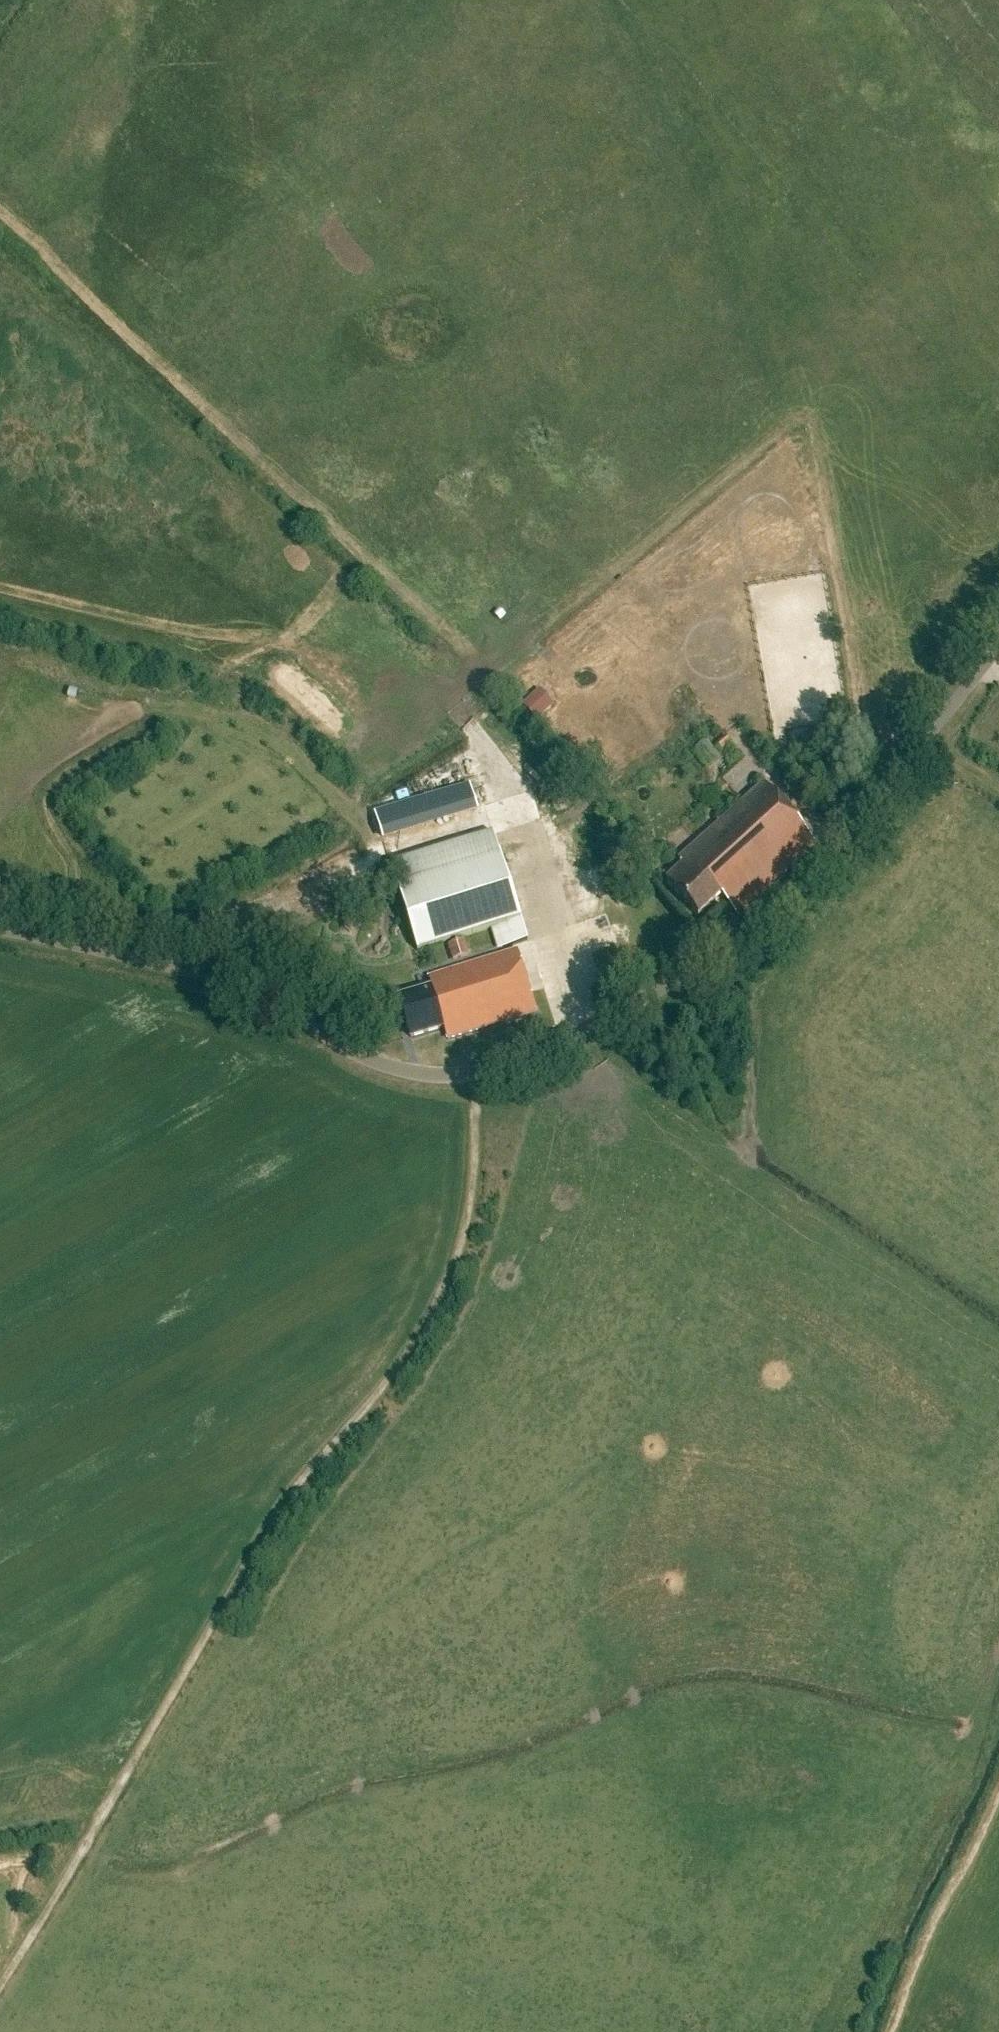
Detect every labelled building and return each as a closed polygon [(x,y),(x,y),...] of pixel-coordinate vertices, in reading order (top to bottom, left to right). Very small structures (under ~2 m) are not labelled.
[(833,723),(812,727),(813,736),(835,732),(833,723)] [(735,916),(815,843),(761,784),(679,860),(684,865),(666,882),(698,917),(719,898),(735,916)] [(519,920),(499,856),(397,888),(417,952),(492,929),(519,920)] [(453,1060),(553,1029),(526,942),(456,965),(457,971),(428,980),(431,989),(398,1000),(410,1038),(443,1028),(453,1060)] [(437,949),(442,965),(458,960),(453,944),(437,949)]
